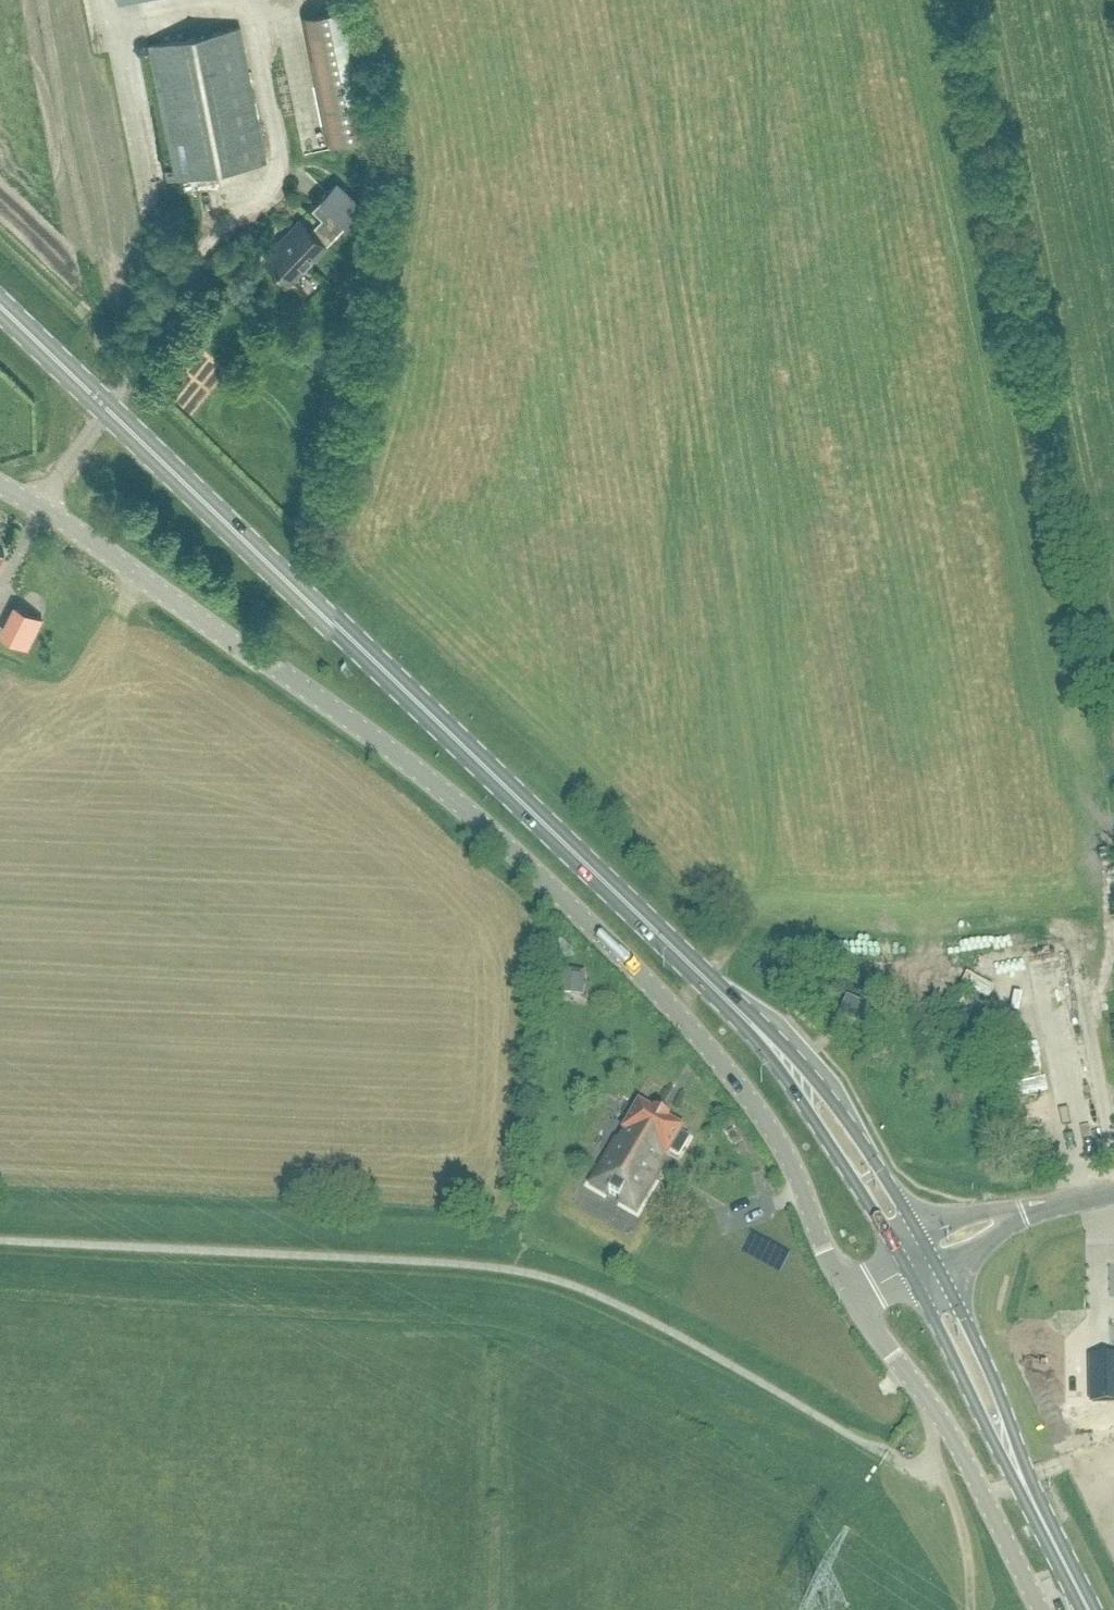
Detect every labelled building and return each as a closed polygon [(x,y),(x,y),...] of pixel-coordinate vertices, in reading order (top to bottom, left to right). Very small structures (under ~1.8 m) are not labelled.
[(372,135),(345,2),(299,11),(326,144),(372,135)] [(265,159),(239,24),(150,41),(177,176),(265,159)] [(295,25),(281,29),(292,64),(306,60),(295,25)] [(289,280),(352,214),(326,190),(311,206),(321,215),(314,222),(304,212),(284,233),(287,235),(265,257),(289,280)] [(15,606),(1,633),(25,645),(39,618),(15,606)] [(561,972),(559,996),(583,998),(585,974),(561,972)] [(847,996),(838,1016),(860,1025),(869,1006),(847,996)] [(1023,1065),(1030,1091),(1062,1082),(1055,1056),(1023,1065)] [(658,1165),(664,1155),(667,1157),(669,1153),(679,1159),(689,1142),(679,1136),(682,1131),(668,1123),(670,1120),(655,1111),(653,1114),(640,1106),(624,1132),(627,1134),(621,1144),(618,1142),(593,1185),(635,1210),(661,1167),(658,1165)] [(1091,1405),(1113,1404),(1113,1360),(1090,1361),(1091,1405)]
